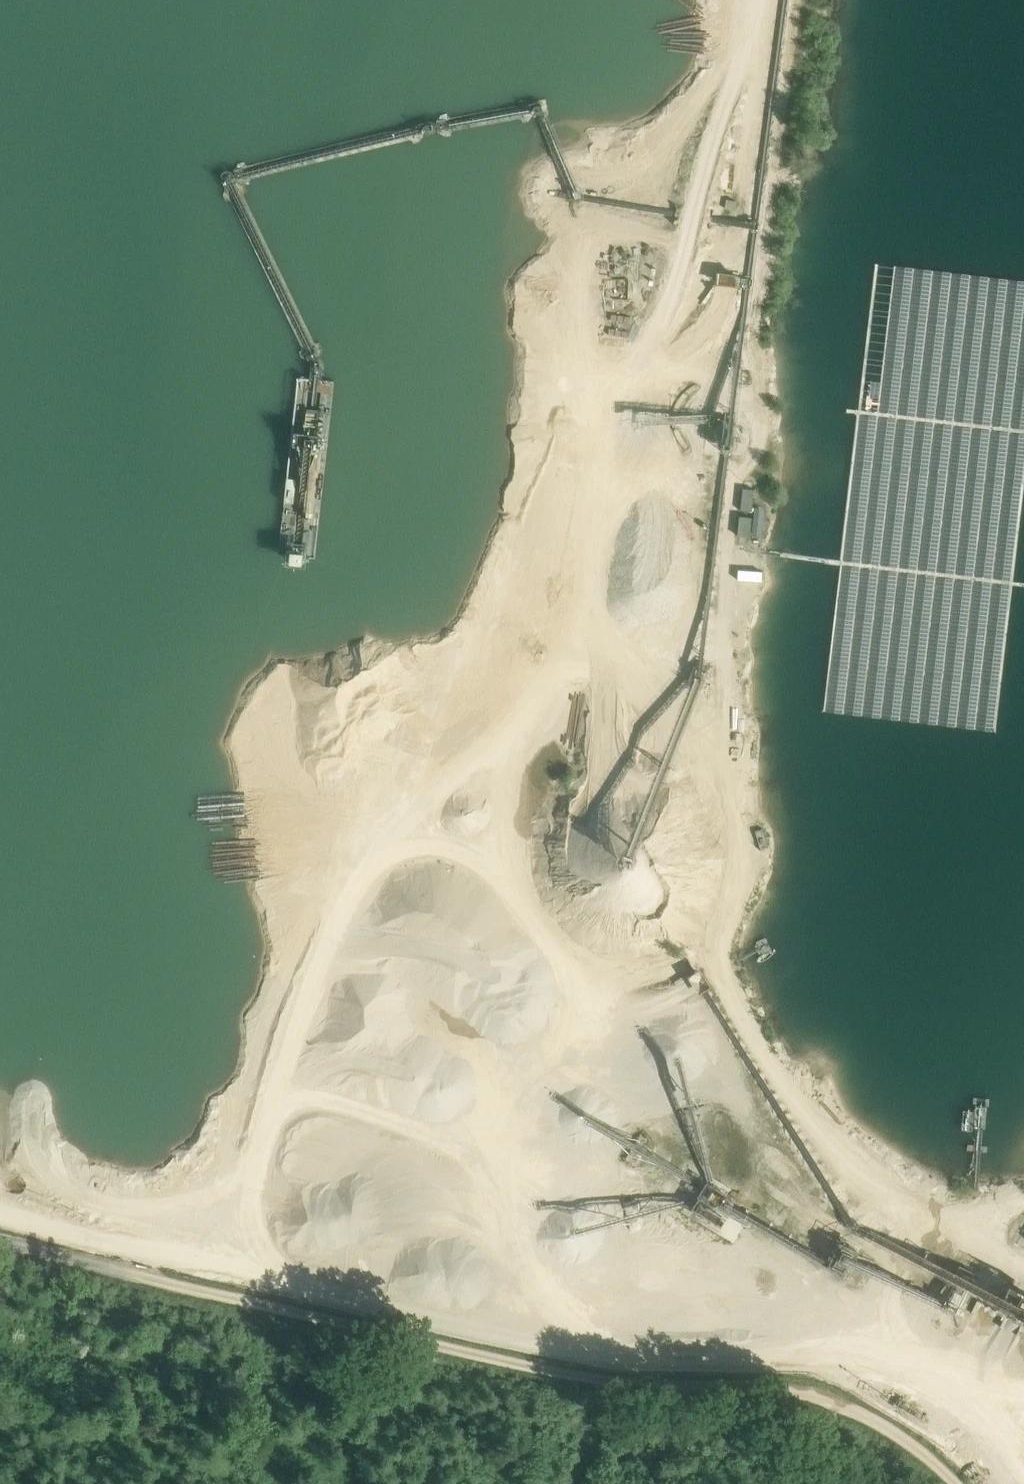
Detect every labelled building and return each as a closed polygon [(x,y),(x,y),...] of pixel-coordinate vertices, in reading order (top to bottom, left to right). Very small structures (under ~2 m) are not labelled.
[(745,487),(747,510),(759,509),(757,486),(745,487)] [(745,513),(744,534),(763,535),(764,515),(745,513)] [(700,970),(689,976),(700,993),(705,990),(710,986),(700,970)] [(728,1206),(733,1198),(710,1185),(707,1184),(704,1189),(699,1199),(694,1207),(698,1209),(720,1221),(721,1219),(728,1206)] [(830,1261),(829,1265),(844,1272),(850,1258),(856,1245),(841,1238),(830,1261)] [(946,1301),(944,1305),(956,1311),(969,1285),(956,1279),(946,1301)] [(1000,1308),(1023,1319),(1023,1293),(1009,1286),(1004,1297),(1000,1308)]
